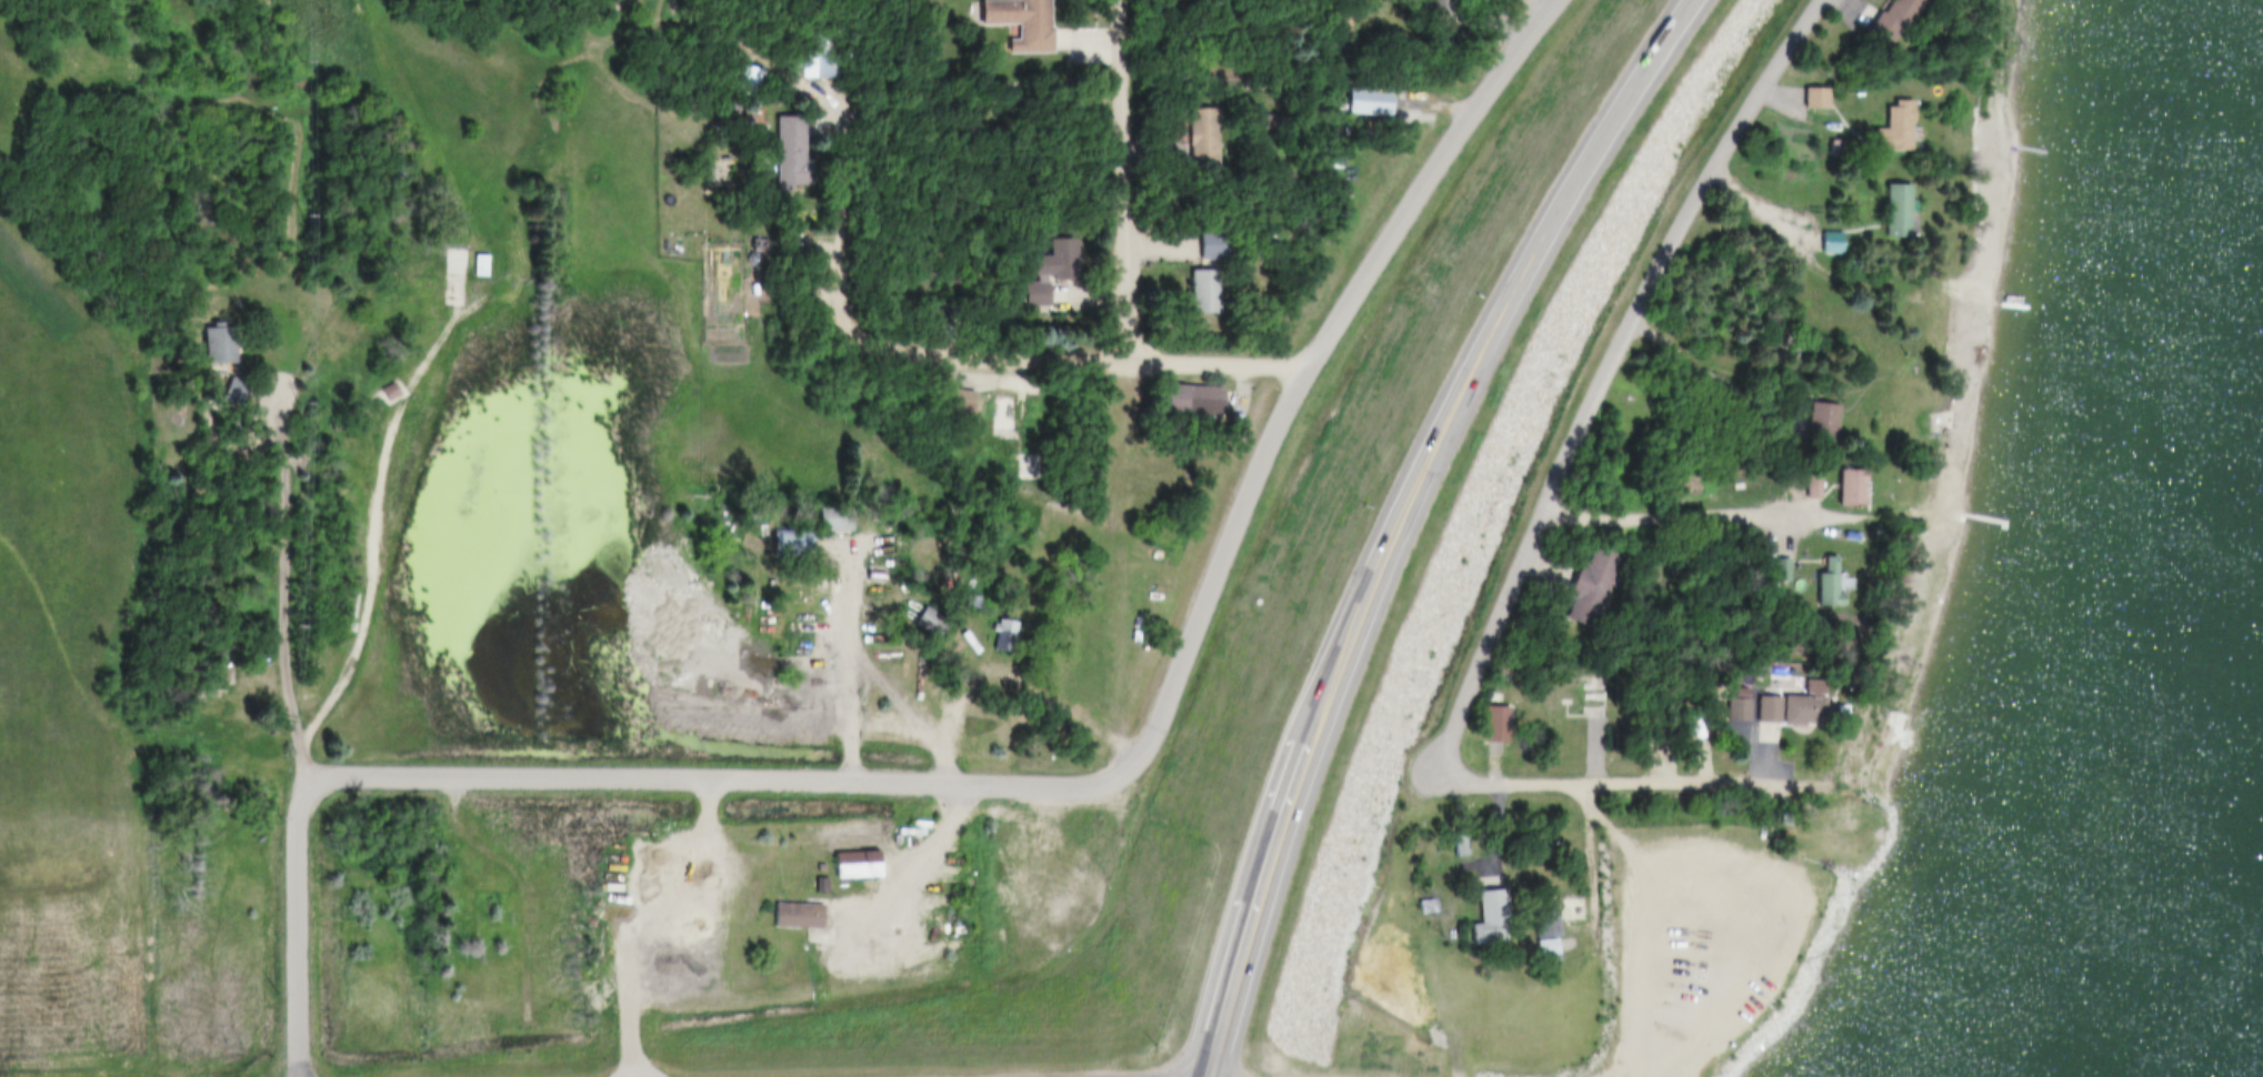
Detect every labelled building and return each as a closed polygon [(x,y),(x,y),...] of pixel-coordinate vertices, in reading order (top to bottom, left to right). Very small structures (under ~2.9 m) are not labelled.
[(970,22),(970,0),(1042,0),(1043,48),(1005,49),(1005,22),(970,22)] [(1420,10),(1420,0),(1448,0),(1448,10),(1420,10)] [(1849,26),(1875,44),(1906,0),(1866,0),(1849,26)] [(1925,0),(1892,0),(1873,35),(1899,49),(1925,0)] [(793,53),(793,77),(830,76),(830,52),(793,53)] [(732,61),(724,85),(748,92),(755,69),(732,61)] [(739,95),(763,97),(766,68),(742,66),(739,95)] [(1338,83),(1386,88),(1384,114),(1335,110),(1338,83)] [(1794,84),(1793,104),(1821,105),(1822,87),(1794,84)] [(1832,89),(1807,89),(1807,111),(1832,111),(1832,89)] [(1873,102),(1873,124),(1859,124),(1859,149),(1900,149),(1899,95),(1883,95),(1883,102),(1873,102)] [(1876,152),(1915,152),(1915,104),(1890,104),(1890,130),(1876,130),(1876,152)] [(1182,105),(1212,107),(1211,159),(1181,158),(1182,105)] [(1196,178),(1223,178),(1223,109),(1197,109),(1196,178)] [(1269,129),(1278,129),(1278,117),(1269,117),(1269,129)] [(771,120),(770,185),(804,185),(804,165),(795,165),(797,120),(771,120)] [(1873,180),(1872,232),(1895,233),(1897,181),(1873,180)] [(1889,239),(1913,239),(1913,186),(1889,186),(1889,239)] [(1189,229),(1219,229),(1219,254),(1190,254),(1189,229)] [(1813,229),(1834,230),(1833,249),(1812,248),(1813,229)] [(1230,260),(1230,233),(1204,233),(1204,260),(1230,260)] [(1845,234),(1824,234),(1824,256),(1845,256),(1845,234)] [(1027,251),(1042,251),(1042,236),(1068,236),(1068,256),(1087,256),(1087,281),(1044,281),(1044,306),(1014,306),(1014,278),(1027,278),(1027,251)] [(463,252),(461,273),(478,273),(479,253),(463,252)] [(475,278),(489,278),(490,256),(475,256),(475,278)] [(1179,266),(1208,265),(1208,309),(1180,309),(1179,266)] [(1223,315),(1223,270),(1195,270),(1195,315),(1223,315)] [(935,327),(955,327),(955,303),(935,303),(935,327)] [(191,323),(191,359),(221,359),(221,322),(191,323)] [(238,328),(208,328),(208,364),(238,364),(238,328)] [(214,374),(234,383),(226,403),(206,394),(214,374)] [(225,400),(245,406),(252,384),(232,378),(225,400)] [(370,389),(383,379),(393,392),(380,402),(370,389)] [(1151,380),(1213,382),(1212,411),(1150,407),(1151,380)] [(941,384),(965,389),(962,409),(938,404),(941,384)] [(978,392),(954,392),(954,417),(978,417),(978,392)] [(990,393),(985,435),(1015,437),(1019,395),(990,393)] [(1799,399),(1831,401),(1829,440),(1796,437),(1799,399)] [(1828,465),(1826,502),(1849,502),(1850,465),(1828,465)] [(1842,471),(1842,509),(1868,509),(1868,471),(1842,471)] [(1810,473),(1809,495),(1796,495),(1796,473),(1810,473)] [(1781,476),(1781,496),(1794,496),(1794,476),(1781,476)] [(810,503),(810,531),(845,531),(844,502),(810,503)] [(763,531),(807,531),(807,556),(763,555),(763,531)] [(1583,543),(1576,562),(1571,558),(1558,593),(1565,596),(1559,613),(1582,623),(1609,553),(1583,543)] [(1806,554),(1804,600),(1834,601),(1834,573),(1828,573),(1828,555),(1806,554)] [(1781,555),(1781,577),(1765,577),(1765,555),(1781,555)] [(1828,575),(1821,575),(1821,609),(1842,609),(1842,559),(1828,559),(1828,575)] [(860,568),(879,568),(879,580),(861,580),(860,568)] [(915,604),(939,618),(927,637),(903,623),(915,604)] [(940,639),(952,623),(929,607),(918,624),(940,639)] [(989,618),(982,646),(1004,651),(1011,623),(989,618)] [(994,649),(1012,655),(1021,626),(1003,620),(994,649)] [(1808,698),(1786,698),(1786,726),(1828,726),(1827,682),(1808,682),(1808,698)] [(1740,686),(1739,718),(1714,717),(1715,694),(1722,694),(1722,686),(1740,686)] [(1609,687),(1546,687),(1546,712),(1609,712),(1609,687)] [(1744,690),(1795,693),(1794,704),(1823,705),(1822,724),(1742,719),(1744,690)] [(1730,723),(1755,723),(1755,701),(1730,701),(1730,723)] [(1476,704),(1502,705),(1501,742),(1476,742),(1476,704)] [(1442,835),(1445,855),(1461,853),(1458,833),(1442,835)] [(824,849),(871,847),(873,874),(827,877),(824,849)] [(1466,888),(1495,886),(1498,920),(1469,923),(1466,888)] [(1482,891),(1484,924),(1475,924),(1476,944),(1512,942),(1509,890),(1482,891)] [(1576,893),(1521,895),(1522,937),(1553,936),(1552,918),(1578,917),(1576,893)] [(765,902),(817,903),(815,927),(764,926),(765,902)]
